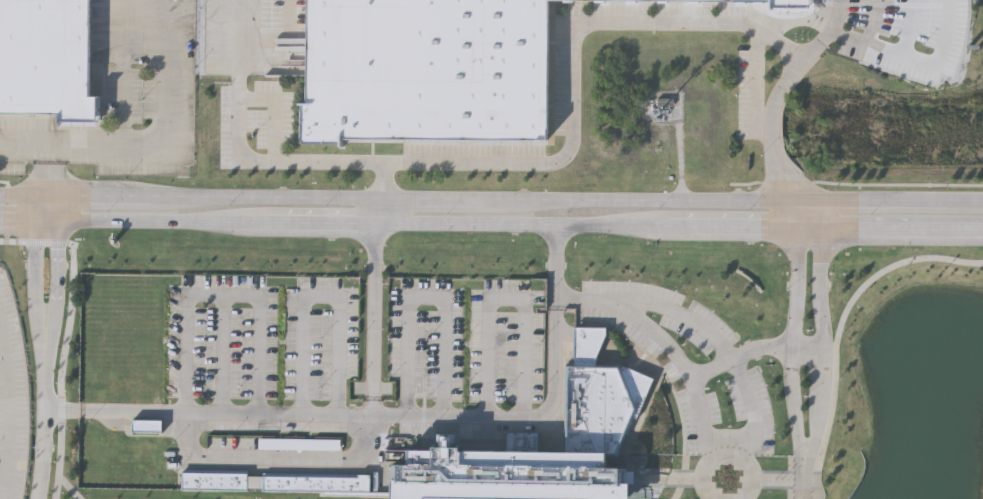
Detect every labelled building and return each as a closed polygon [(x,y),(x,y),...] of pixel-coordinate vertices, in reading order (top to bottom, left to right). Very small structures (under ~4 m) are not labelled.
[(59,115),(59,126),(98,126),(98,95),(95,95),(96,0),(0,0),(0,114),(59,115)] [(307,136),(545,137),(546,0),(308,0),(307,136)] [(633,469),(632,498),(394,498),(394,467),(408,467),(409,450),(566,452),(567,366),(574,366),(574,327),(607,327),(607,334),(596,360),(596,366),(617,366),(622,366),(653,379),(636,418),(632,416),(616,454),(608,454),(608,469),(633,469)] [(342,440),(273,438),(272,449),(341,451),(342,440)] [(372,494),(182,492),(182,472),(372,474),(372,494)]
